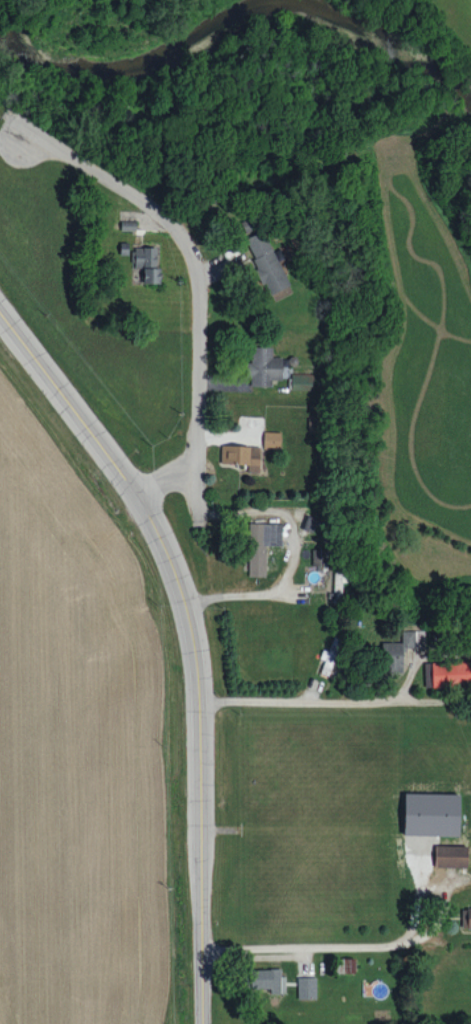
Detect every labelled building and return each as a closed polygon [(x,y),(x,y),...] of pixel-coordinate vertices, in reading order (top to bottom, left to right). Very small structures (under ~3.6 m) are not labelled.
[(277,250),(272,252),(263,231),(245,238),(268,295),(291,285),(277,250)] [(143,283),(160,283),(160,268),(156,268),(156,247),(133,247),(133,267),(143,267),(143,283)] [(272,347),(251,346),(251,362),(246,362),(246,377),(251,377),(251,385),(271,386),(272,379),(282,379),(282,357),(272,356),(272,347)] [(313,373),(291,373),(291,389),(313,390),(313,373)] [(281,432),(264,431),(264,447),(281,448),(281,432)] [(248,464),(247,471),(259,472),(260,446),(221,445),(221,463),(248,464)] [(248,576),(265,576),(266,545),(281,545),(282,523),(249,522),(248,576)] [(312,564),(327,565),(327,549),(313,548),(312,564)] [(403,672),(403,647),(415,647),(414,630),(401,630),(402,641),(382,642),(382,672),(403,672)] [(425,686),(470,684),(470,661),(424,662),(425,686)] [(404,834),(459,835),(460,794),(405,793),(404,834)] [(467,867),(467,845),(435,845),(434,866),(467,867)] [(462,908),(462,928),(470,928),(470,908),(462,908)] [(355,958),(337,958),(336,973),(355,973),(355,958)] [(270,988),(270,993),(284,993),(283,968),(250,969),(251,988),(270,988)] [(316,976),(298,976),(298,999),(316,998),(316,976)]
